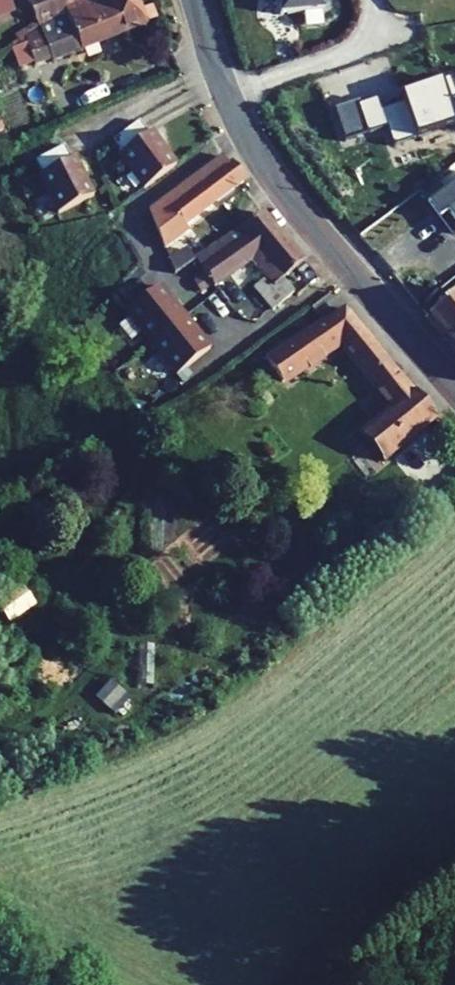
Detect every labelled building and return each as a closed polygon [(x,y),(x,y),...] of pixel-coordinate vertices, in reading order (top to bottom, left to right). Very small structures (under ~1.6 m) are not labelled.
[(12,12),(7,0),(0,0),(0,17),(12,12)] [(147,25),(137,0),(109,12),(105,0),(95,0),(66,12),(38,29),(24,38),(31,59),(33,66),(50,60),(52,64),(147,25)] [(26,0),(36,23),(38,29),(66,12),(95,0),(26,0)] [(109,12),(137,0),(105,0),(109,12)] [(38,29),(36,23),(20,33),(21,35),(15,39),(17,42),(24,38),(38,29)] [(12,45),(18,64),(31,59),(24,38),(17,42),(12,45)] [(419,79),(421,84),(403,90),(404,94),(383,101),(379,89),(358,97),(368,125),(388,118),(394,137),(454,116),(454,107),(449,91),(454,89),(454,77),(452,68),(419,79)] [(419,79),(402,85),(403,90),(421,84),(419,79)] [(358,97),(357,94),(335,102),(345,132),(368,124),(358,97)] [(4,114),(9,124),(17,120),(12,110),(4,114)] [(138,122),(112,141),(121,153),(147,134),(138,122)] [(8,127),(13,137),(21,133),(16,123),(8,127)] [(118,156),(143,189),(175,165),(150,132),(147,134),(121,153),(118,156)] [(70,161),(63,147),(34,162),(41,175),(70,161)] [(226,166),(220,157),(147,211),(163,249),(187,231),(183,225),(243,180),(230,163),(226,166)] [(38,177),(57,214),(93,196),(74,159),(70,161),(41,175),(38,177)] [(443,237),(454,233),(454,179),(425,190),(443,237)] [(195,260),(214,289),(251,261),(282,237),(261,213),(195,260)] [(265,277),(273,287),(281,280),(302,262),(282,237),(251,261),(265,277)] [(168,261),(174,274),(194,261),(186,249),(168,261)] [(271,311),(292,293),(281,280),(273,287),(265,277),(251,288),(271,311)] [(445,327),(454,318),(454,282),(427,307),(445,327)] [(206,351),(158,286),(124,311),(171,376),(206,351)] [(357,427),(378,452),(433,410),(342,300),(324,312),(320,307),(260,346),(277,372),(337,333),(388,404),(357,427)] [(454,338),(454,318),(445,327),(454,338)] [(42,603),(27,581),(0,598),(0,605),(11,623),(42,603)]
